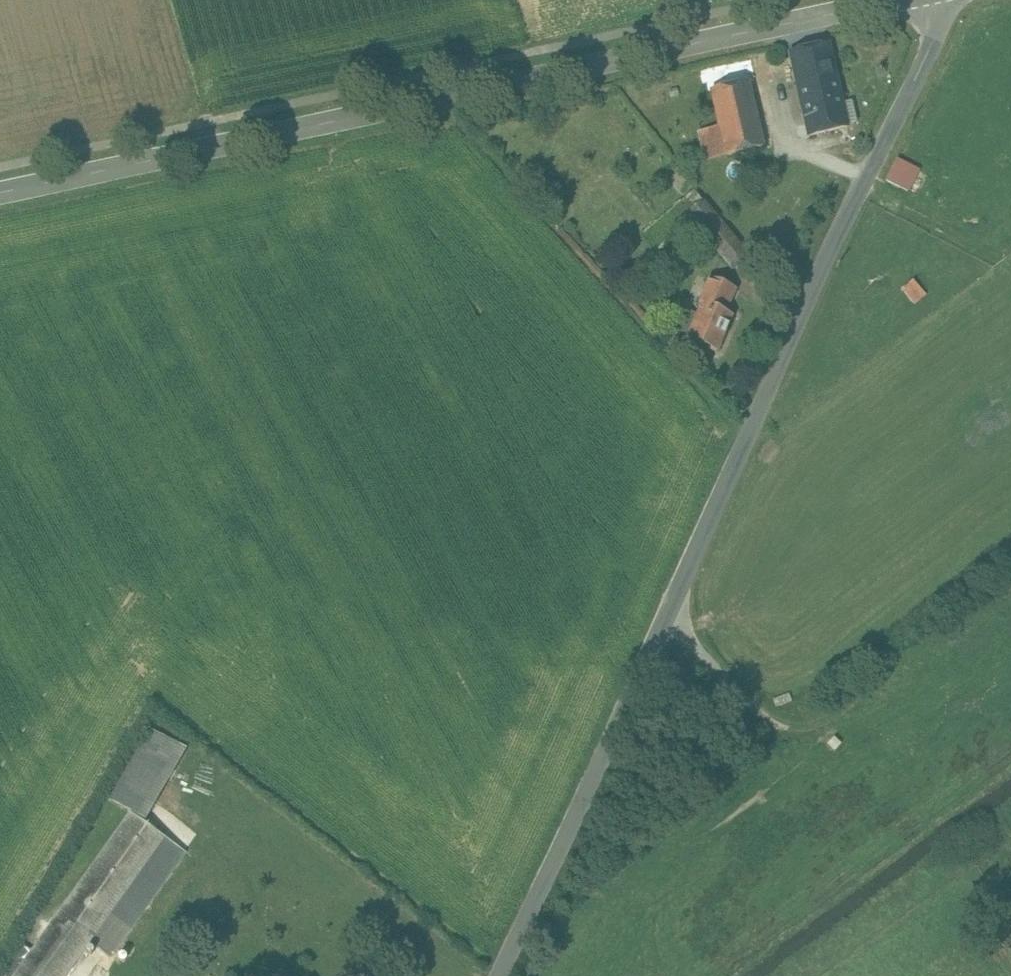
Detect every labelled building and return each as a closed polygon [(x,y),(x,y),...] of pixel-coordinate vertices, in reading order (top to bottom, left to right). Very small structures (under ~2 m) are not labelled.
[(828,44),(791,52),(799,87),(836,79),(828,44)] [(836,79),(799,87),(810,135),(847,126),(836,79)] [(749,81),(711,90),(719,128),(725,156),(749,150),(750,150),(764,147),(749,81)] [(719,128),(701,133),(707,159),(725,156),(719,128)] [(750,150),(749,150),(751,157),(766,154),(764,147),(750,150)] [(919,170),(897,159),(886,180),(908,191),(919,170)] [(710,209),(695,191),(680,203),(695,221),(710,209)] [(749,257),(710,209),(695,221),(733,269),(749,257)] [(710,278),(699,304),(701,305),(694,321),(677,313),(670,330),(688,338),(687,339),(717,352),(732,315),(726,313),(736,289),(710,278)] [(913,278),(902,288),(916,303),(927,293),(913,278)] [(131,813),(42,939),(75,962),(91,940),(164,837),(131,813)] [(164,837),(91,940),(112,954),(185,851),(164,837)] [(42,939),(16,975),(66,975),(75,962),(42,939)]
